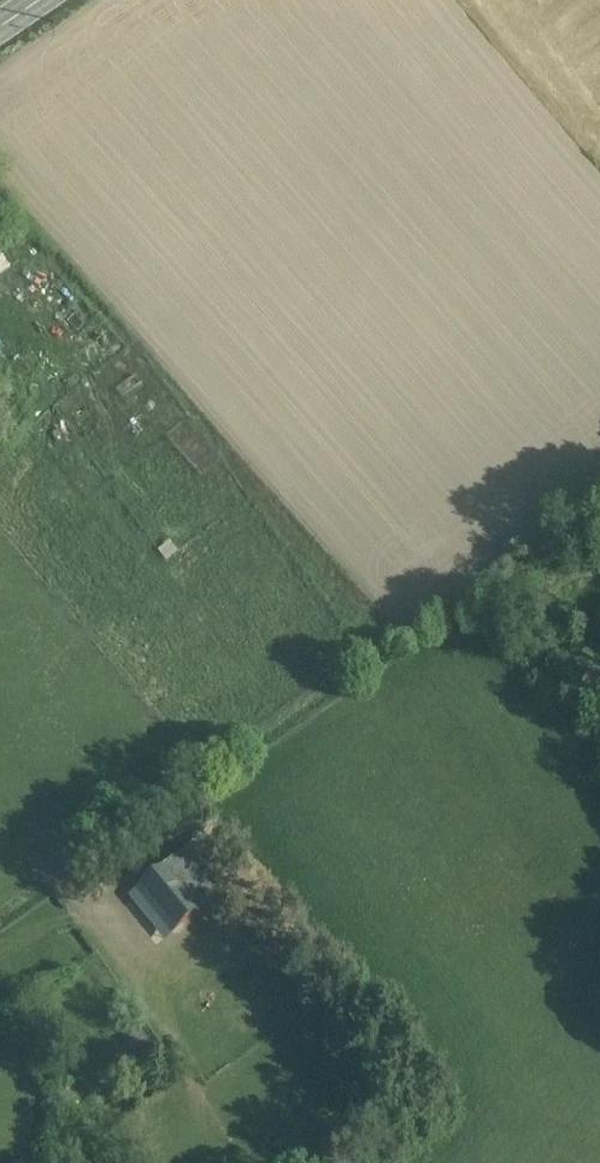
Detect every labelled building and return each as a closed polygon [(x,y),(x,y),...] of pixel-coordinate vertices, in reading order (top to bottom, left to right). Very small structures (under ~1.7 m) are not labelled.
[(204,840),(167,871),(200,911),(238,881),(204,840)] [(200,911),(167,871),(141,893),(173,932),(200,911)]
